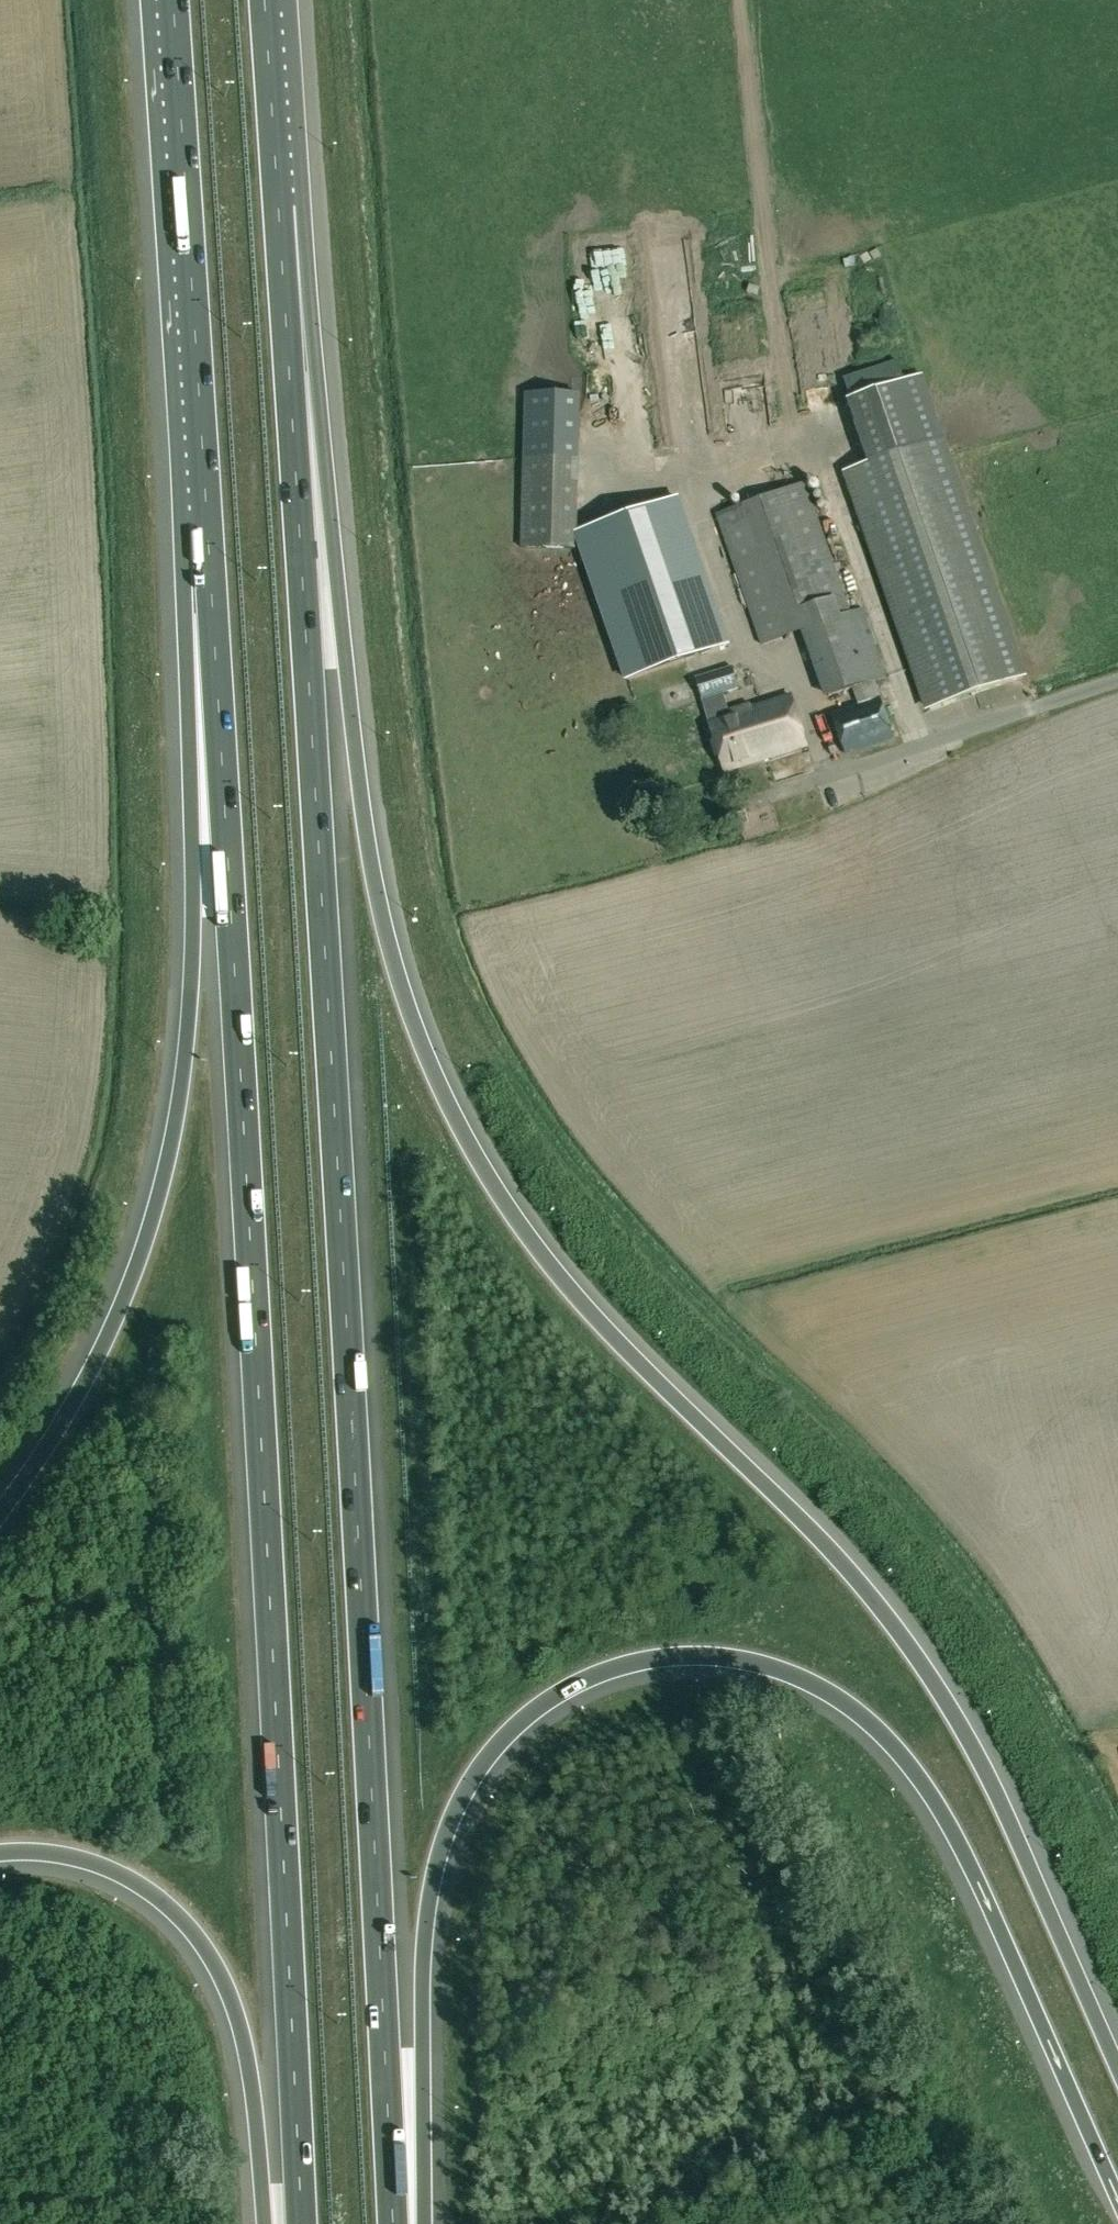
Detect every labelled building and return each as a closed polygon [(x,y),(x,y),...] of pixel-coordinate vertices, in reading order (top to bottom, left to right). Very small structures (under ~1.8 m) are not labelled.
[(848,469),(929,709),(1023,677),(942,438),(848,469)] [(525,457),(523,547),(576,548),(579,458),(525,457)] [(893,739),(874,681),(886,677),(863,608),(850,613),(806,482),(715,514),(761,646),(801,632),(823,698),(852,688),(858,704),(831,713),(846,754),(893,739)] [(689,659),(728,645),(677,499),(577,533),(582,548),(628,680),(689,659)] [(731,667),(695,678),(701,699),(723,693),(738,688),(731,667)] [(723,693),(701,699),(708,720),(710,719),(729,714),(729,711),(723,693)] [(790,696),(748,708),(747,705),(729,711),(729,714),(710,719),(725,771),(805,747),(790,696)]
